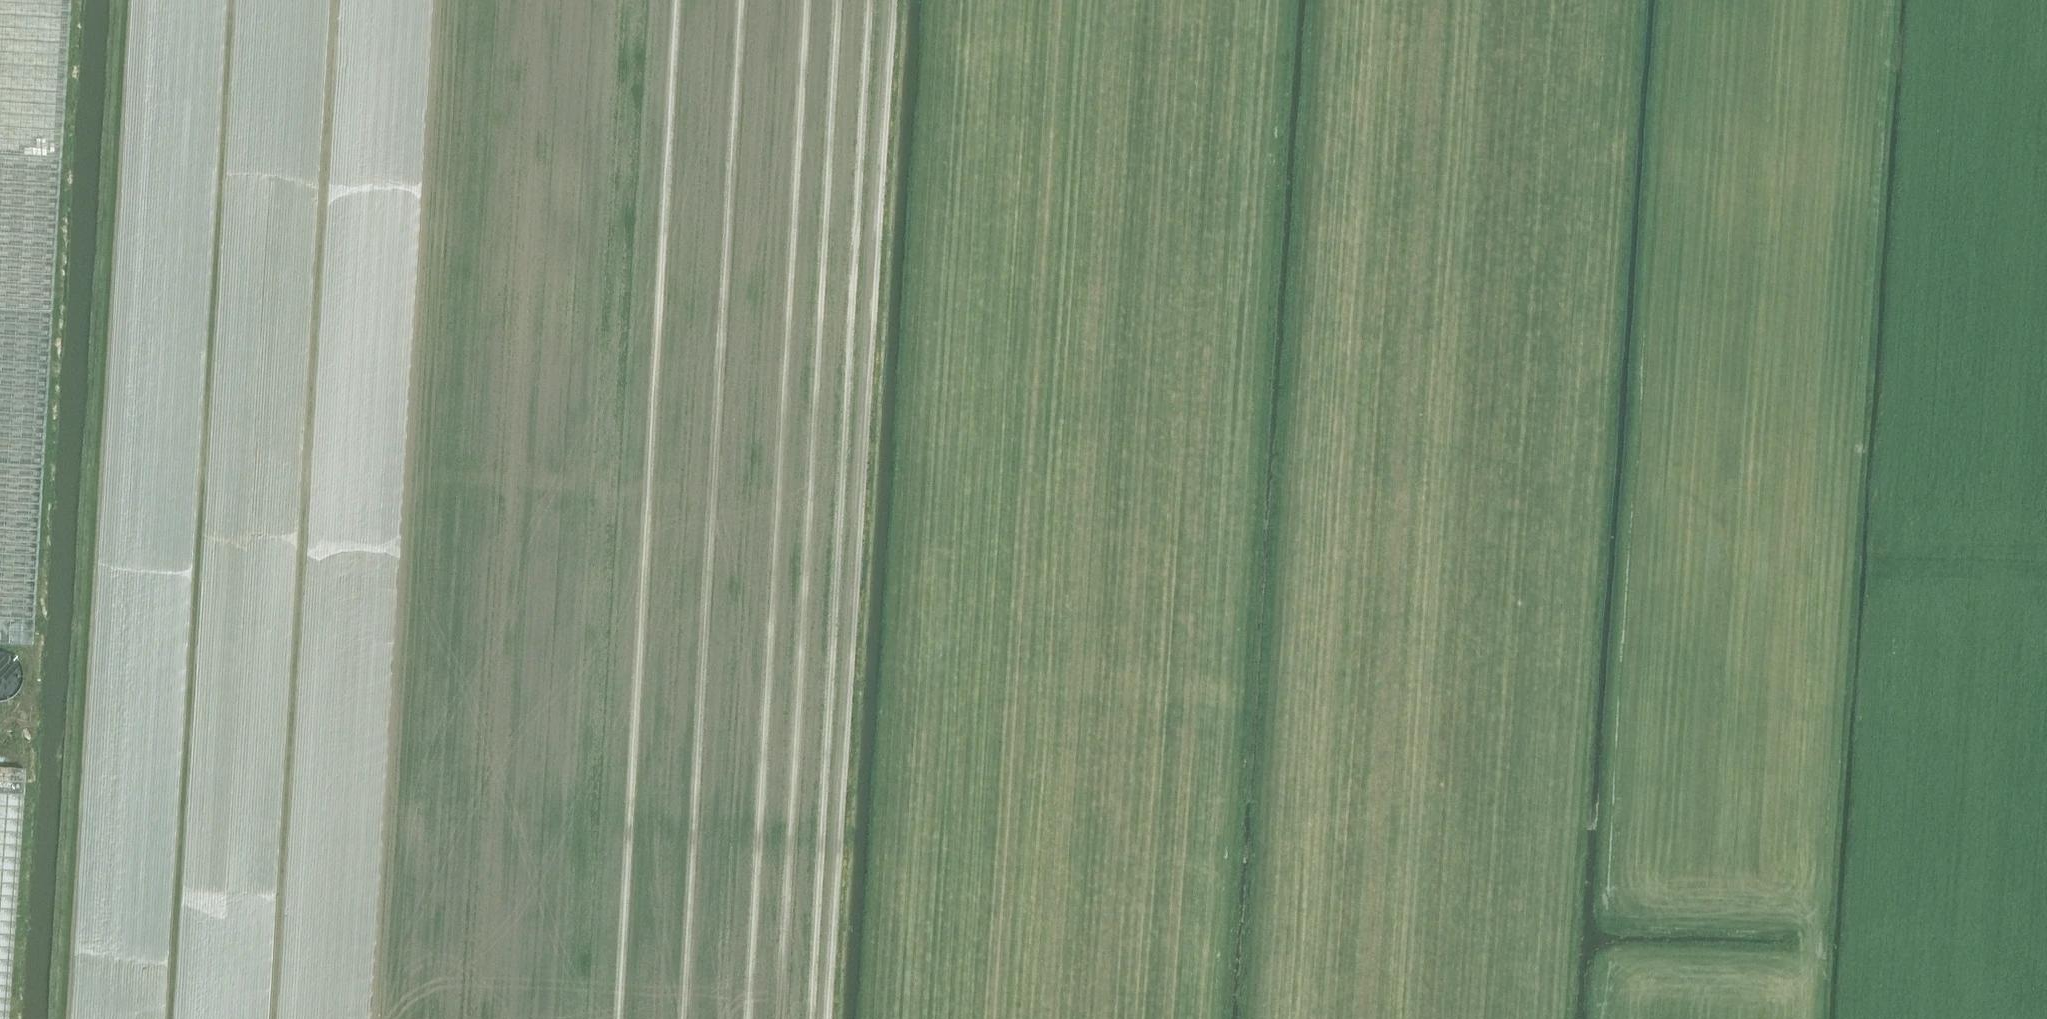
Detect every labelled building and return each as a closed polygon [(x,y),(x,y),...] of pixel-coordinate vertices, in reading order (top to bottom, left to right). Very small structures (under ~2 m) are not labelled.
[(33,646),(43,468),(54,289),(63,148),(71,0),(0,0),(0,645),(33,646)] [(26,771),(0,769),(0,1018),(9,1018),(26,771)]
